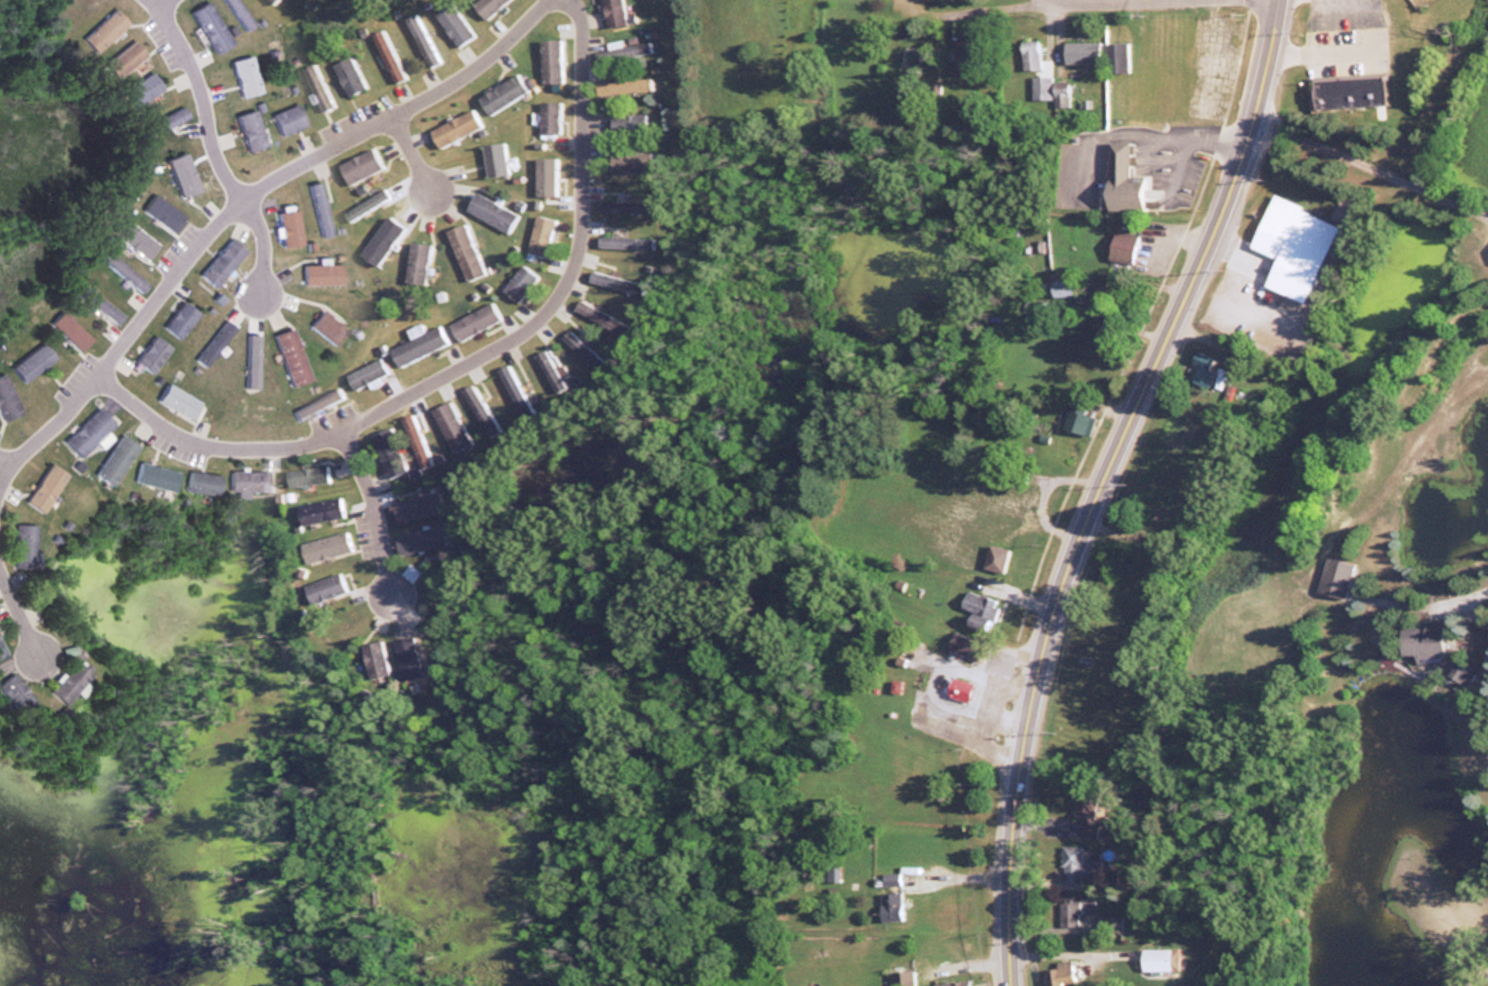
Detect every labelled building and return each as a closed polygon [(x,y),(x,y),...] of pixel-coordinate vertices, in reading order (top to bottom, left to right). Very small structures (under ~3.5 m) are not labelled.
[(228,41),(205,0),(203,0),(185,10),(209,52),(228,41)] [(236,0),(220,0),(241,29),(251,22),(236,0)] [(472,36),(451,0),(433,11),(453,46),(472,36)] [(485,19),(505,0),(475,0),(470,4),(485,19)] [(623,0),(601,0),(604,26),(626,24),(623,0)] [(426,66),(437,61),(415,12),(404,17),(426,66)] [(402,76),(380,28),(370,33),(392,81),(402,76)] [(539,39),(539,82),(561,82),(560,39),(539,39)] [(1021,68),(1040,68),(1040,40),(1021,40),(1021,68)] [(1064,62),(1100,62),(1100,41),(1064,41),(1064,62)] [(1105,42),(1105,71),(1128,71),(1128,42),(1105,42)] [(955,59),(972,59),(972,44),(955,44),(955,59)] [(258,90),(247,54),(227,60),(238,97),(258,90)] [(345,94),(364,85),(349,55),(331,64),(345,94)] [(320,109),(331,104),(311,62),(300,67),(320,109)] [(128,106),(159,89),(149,71),(118,88),(128,106)] [(1032,75),(1032,98),(1054,98),(1054,105),(1070,105),(1070,78),(1053,78),(1053,75),(1032,75)] [(1309,82),(1381,77),(1382,105),(1310,110),(1309,82)] [(595,81),(595,93),(652,90),(651,78),(595,81)] [(559,133),(559,101),(538,101),(538,133),(559,133)] [(267,114),(275,135),(302,123),(293,102),(267,114)] [(186,116),(181,105),(129,129),(134,140),(186,116)] [(436,146),(480,126),(472,108),(428,128),(436,146)] [(232,114),(241,150),(262,145),(252,109),(232,114)] [(647,134),(647,113),(609,113),(609,134),(647,134)] [(1140,192),(1140,176),(1128,176),(1129,141),(1107,140),(1106,192),(1140,192)] [(482,144),(485,176),(506,173),(503,142),(482,144)] [(337,164),(346,184),(382,166),(372,146),(337,164)] [(652,153),(609,153),(609,173),(652,173),(652,153)] [(318,181),(306,183),(315,236),(327,234),(318,181)] [(519,212),(472,193),(464,212),(511,231),(519,212)] [(1306,302),(1339,223),(1271,194),(1249,249),(1252,250),(1241,274),(1306,302)] [(654,201),(596,201),(596,212),(654,212),(654,201)] [(294,208),(273,210),(276,245),(298,243),(294,208)] [(534,215),(526,252),(546,256),(553,219),(534,215)] [(141,259),(154,242),(124,219),(110,236),(141,259)] [(485,272),(464,222),(445,230),(466,280),(485,272)] [(1137,233),(1112,229),(1108,258),(1133,261),(1137,233)] [(597,249),(653,249),(653,237),(597,237),(597,249)] [(430,242),(407,242),(407,281),(430,281),(430,242)] [(587,282),(641,295),(644,284),(590,271),(587,282)] [(1215,300),(1219,302),(1229,279),(1222,275),(1209,304),(1212,305),(1215,300)] [(1046,296),(1073,296),(1073,279),(1046,279),(1046,296)] [(114,321),(120,310),(84,292),(78,302),(114,321)] [(194,311),(178,299),(157,326),(173,338),(194,311)] [(610,328),(615,316),(577,300),(572,311),(610,328)] [(456,340),(499,319),(491,302),(447,323),(456,340)] [(83,331),(59,307),(44,322),(68,346),(83,331)] [(448,342),(440,325),(423,332),(419,323),(405,329),(410,340),(388,349),(395,365),(448,342)] [(269,333),(285,385),(304,379),(288,327),(269,333)] [(52,356),(40,340),(2,368),(14,385),(52,356)] [(560,382),(547,349),(536,353),(549,386),(560,382)] [(459,391),(490,437),(501,430),(470,384),(459,391)] [(14,415),(14,388),(0,388),(0,415),(14,415)] [(453,454),(472,446),(450,400),(431,409),(453,454)] [(1081,434),(1091,407),(1072,400),(1062,427),(1081,434)] [(75,457),(110,422),(94,406),(59,441),(75,457)] [(369,433),(386,479),(407,471),(390,426),(369,433)] [(109,485),(132,443),(115,433),(92,476),(109,485)] [(131,481),(171,491),(176,470),(136,460),(131,481)] [(38,513),(63,473),(44,462),(20,502),(38,513)] [(284,469),(286,485),(329,482),(327,466),(284,469)] [(219,476),(184,469),(181,491),(216,497),(219,476)] [(225,491),(264,492),(264,471),(226,471),(225,491)] [(395,521),(446,512),(443,491),(391,501),(395,521)] [(299,524),(344,516),(340,498),(295,505),(299,524)] [(10,568),(33,568),(33,524),(10,524),(10,568)] [(442,525),(393,534),(397,554),(445,545),(442,525)] [(298,543),(303,562),(351,550),(346,531),(298,543)] [(1353,563),(1325,556),(1316,592),(1344,598),(1353,563)] [(309,604),(346,589),(339,572),(302,586),(309,604)] [(992,622),(1000,603),(968,588),(959,607),(992,622)] [(1423,626),(1399,626),(1399,655),(1442,655),(1442,618),(1423,618),(1423,626)] [(401,679),(422,675),(413,629),(392,633),(401,679)] [(360,644),(368,677),(388,672),(380,639),(360,644)] [(1479,673),(1457,659),(1448,673),(1470,687),(1479,673)] [(45,689),(60,704),(88,676),(73,661),(45,689)] [(945,695),(966,700),(971,682),(949,676),(945,695)] [(1073,815),(1080,816),(1079,837),(1098,838),(1098,823),(1093,823),(1094,797),(1074,796),(1073,815)] [(1061,882),(1082,883),(1082,846),(1062,846),(1061,882)] [(901,872),(879,873),(881,921),(904,920),(901,872)] [(1079,896),(1059,896),(1059,932),(1079,932),(1079,896)] [(1180,948),(1141,948),(1141,971),(1180,971),(1180,948)] [(1082,960),(1056,961),(1056,968),(1047,968),(1048,985),(1083,983),(1082,960)]
